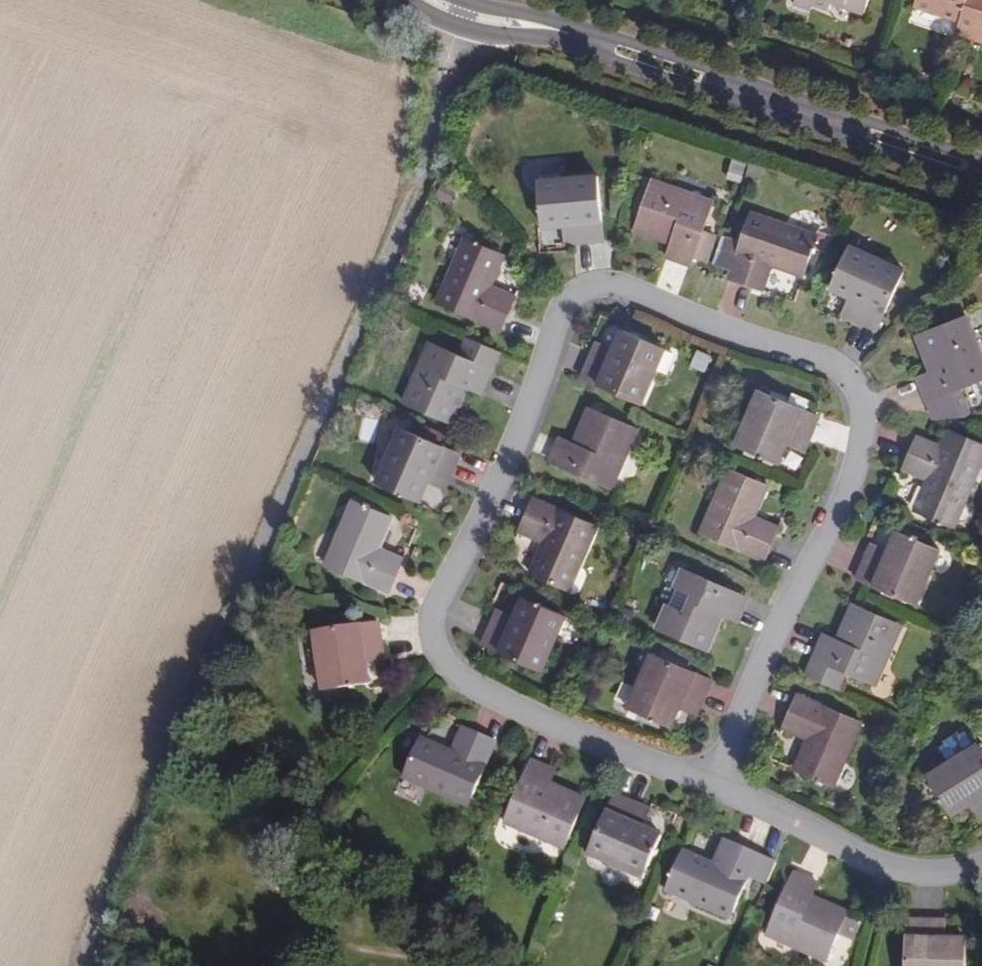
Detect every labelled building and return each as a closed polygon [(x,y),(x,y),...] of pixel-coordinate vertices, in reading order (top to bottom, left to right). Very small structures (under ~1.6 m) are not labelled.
[(812,0),(796,0),(795,3),(810,8),(814,0),(812,0)] [(814,0),(831,7),(833,1),(865,12),(869,0),(812,0),(814,0)] [(974,32),(981,9),(981,0),(917,0),(915,4),(961,20),(959,26),(974,32)] [(957,33),(972,38),(974,32),(959,26),(957,33)] [(972,38),(981,42),(981,34),(974,32),(972,38)] [(741,180),(748,159),(735,155),(728,176),(741,180)] [(543,227),(565,227),(576,226),(577,243),(604,241),(600,177),(562,179),(561,175),(540,176),(543,227)] [(635,231),(671,244),(681,247),(676,260),(692,266),(695,258),(706,262),(716,235),(704,231),(714,201),(653,181),(635,231)] [(802,276),(817,237),(752,214),(741,244),(730,240),(720,265),(732,270),(728,277),(762,291),(772,265),(802,276)] [(576,226),(565,227),(566,243),(577,243),(576,226)] [(504,255),(466,238),(438,302),(500,330),(515,297),(491,286),(504,255)] [(832,287),(852,297),(862,301),(854,318),(877,329),(905,271),(871,255),(873,251),(853,242),(832,287)] [(681,247),(671,244),(667,257),(676,260),(681,247)] [(862,301),(852,297),(844,314),(854,318),(862,301)] [(931,372),(935,380),(922,386),(928,401),(937,398),(945,416),(971,414),(961,390),(981,381),(981,359),(966,317),(917,337),(931,372)] [(647,365),(656,346),(623,331),(613,350),(608,359),(593,353),(582,378),(641,404),(657,369),(647,365)] [(453,424),(469,388),(473,380),(485,385),(491,370),(431,342),(404,403),(453,424)] [(608,359),(613,350),(597,344),(593,353),(608,359)] [(665,350),(656,346),(647,365),(657,369),(665,350)] [(691,365),(707,371),(713,354),(697,348),(691,365)] [(935,380),(931,372),(919,378),(922,386),(935,380)] [(473,380),(469,388),(482,393),(485,385),(473,380)] [(760,391),(745,424),(754,427),(746,447),(779,463),(788,444),(792,434),(808,442),(819,417),(760,391)] [(934,417),(945,416),(937,398),(928,401),(934,417)] [(570,451),(558,445),(550,461),(612,489),(638,430),(590,408),(574,443),(570,451)] [(754,427),(745,424),(737,443),(746,447),(754,427)] [(401,428),(386,461),(394,465),(385,485),(420,500),(428,482),(432,472),(449,479),(460,455),(401,428)] [(804,451),(808,442),(792,434),(788,444),(804,451)] [(967,438),(960,454),(918,437),(904,469),(928,479),(915,510),(953,527),(977,471),(981,473),(981,445),(967,438)] [(562,438),(558,445),(570,451),(574,443),(562,438)] [(394,465),(386,461),(377,481),(385,485),(394,465)] [(768,485),(730,469),(702,533),(765,561),(779,527),(755,516),(768,485)] [(445,489),(449,479),(432,472),(428,482),(445,489)] [(570,589),(598,526),(535,498),(520,531),(545,542),(531,572),(570,589)] [(393,518),(355,501),(327,564),(389,592),(404,560),(379,548),(393,518)] [(916,604),(932,569),(924,565),(932,546),(897,532),(889,550),(885,561),(869,554),(859,579),(916,604)] [(873,544),(869,554),(885,561),(889,550),(873,544)] [(924,565),(932,569),(940,550),(932,546),(924,565)] [(707,650),(724,615),(727,606),(741,611),(747,597),(684,569),(659,628),(707,650)] [(524,598),(516,616),(511,627),(495,619),(483,644),(542,670),(567,617),(524,598)] [(852,604),(838,638),(834,647),(822,641),(815,658),(876,684),(901,624),(852,604)] [(727,606),(724,615),(737,619),(741,611),(727,606)] [(511,627),(516,616),(499,609),(495,619),(511,627)] [(370,684),(367,663),(366,653),(383,650),(379,623),(314,634),(324,691),(370,684)] [(834,647),(838,638),(825,633),(822,641),(834,647)] [(366,653),(367,663),(385,660),(383,650),(366,653)] [(685,697),(702,704),(712,680),(652,654),(638,688),(647,692),(639,712),(672,726),(679,707),(685,697)] [(647,692),(638,688),(629,707),(639,712),(647,692)] [(862,721),(799,695),(784,728),(808,738),(796,769),(834,785),(862,721)] [(697,715),(702,704),(685,697),(679,707),(697,715)] [(496,742),(464,728),(453,752),(423,738),(405,778),(469,806),(496,742)] [(947,764),(952,773),(935,783),(954,814),(971,804),(979,799),(981,803),(981,752),(978,745),(947,764)] [(543,780),(548,767),(533,761),(506,822),(564,848),(585,798),(551,784),(543,780)] [(952,773),(947,764),(930,774),(935,783),(952,773)] [(556,771),(548,767),(543,780),(551,784),(556,771)] [(590,855),(624,869),(628,860),(648,869),(663,834),(643,826),(634,822),(640,806),(616,796),(590,855)] [(981,818),(981,803),(979,799),(971,804),(980,819),(981,818)] [(650,810),(640,806),(634,822),(643,826),(650,810)] [(759,855),(727,840),(716,864),(686,852),(668,890),(731,918),(759,855)] [(628,860),(624,869),(645,878),(648,869),(628,860)] [(805,892),(809,879),(795,873),(768,934),(828,960),(848,913),(814,896),(805,892)] [(819,883),(809,879),(805,892),(814,896),(819,883)] [(848,917),(842,936),(855,939),(860,921),(848,917)] [(935,921),(908,920),(907,965),(965,965),(965,940),(946,940),(935,938),(935,921)] [(946,921),(935,921),(935,938),(946,940),(946,921)]
